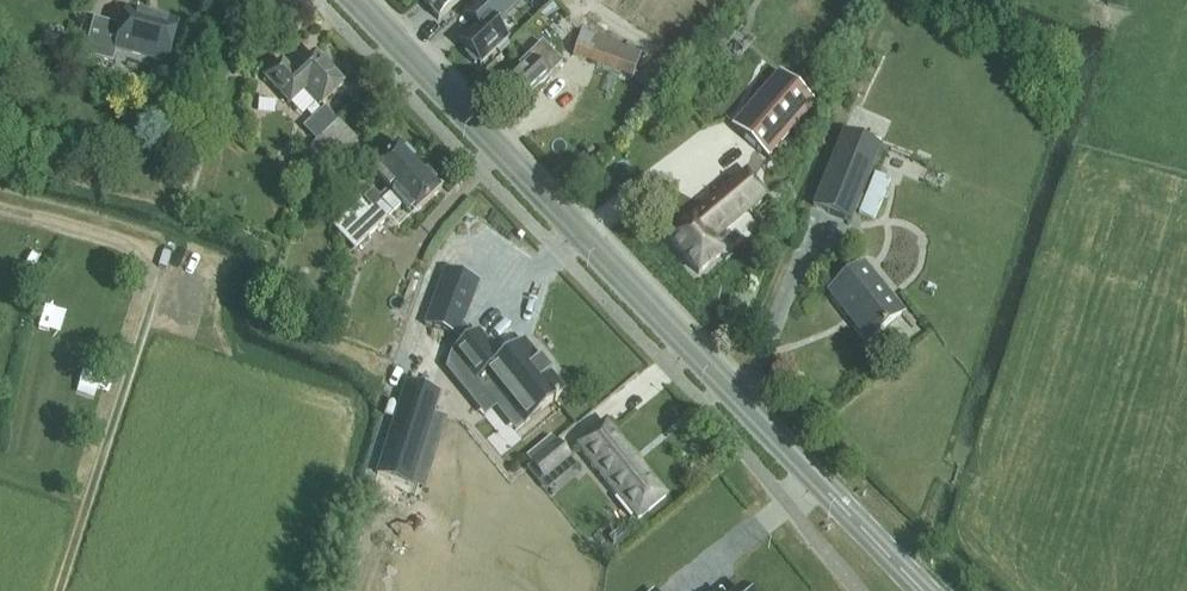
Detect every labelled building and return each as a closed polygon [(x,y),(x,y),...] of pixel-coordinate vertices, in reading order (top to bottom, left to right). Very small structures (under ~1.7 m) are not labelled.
[(439,19),(460,0),(421,0),(439,19)] [(459,42),(467,51),(465,53),(475,65),(477,63),(480,65),(509,39),(495,25),(520,2),(518,0),(480,0),(476,4),(464,14),(476,26),(459,42)] [(94,18),(84,55),(113,62),(118,47),(168,61),(178,24),(127,10),(122,25),(94,18)] [(573,55),(633,76),(642,51),(582,30),(573,55)] [(885,49),(891,35),(884,32),(878,45),(885,49)] [(59,38),(47,34),(44,47),(56,50),(59,38)] [(523,68),(502,88),(519,106),(564,63),(543,41),(519,64),(523,68)] [(321,105),(344,84),(314,52),(293,72),(282,60),(264,77),(290,105),(307,90),(321,105)] [(731,126),(769,159),(817,104),(779,71),(731,126)] [(317,141),(339,121),(325,106),(303,126),(317,141)] [(240,123),(251,134),(260,123),(249,113),(240,123)] [(150,122),(155,140),(180,133),(175,115),(150,122)] [(339,121),(317,141),(318,142),(302,156),(320,176),(357,142),(339,121)] [(813,206),(851,221),(882,146),(844,131),(813,206)] [(374,191),(365,199),(365,200),(372,208),(374,211),(421,167),(401,145),(372,172),(389,190),(380,198),(374,191)] [(369,211),(361,203),(335,228),(355,250),(403,205),(413,216),(442,190),(421,167),(374,211),(372,208),(369,211)] [(693,218),(669,238),(699,274),(723,254),(711,240),(766,194),(747,171),(691,217),(693,218)] [(830,292),(869,341),(903,314),(863,265),(830,292)] [(446,270),(425,324),(450,333),(459,336),(465,343),(453,353),(488,396),(516,430),(525,423),(564,392),(524,343),(502,361),(479,332),(474,336),(464,325),(479,282),(446,270)] [(429,390),(406,383),(372,487),(407,498),(441,394),(431,390),(429,390)] [(578,445),(638,519),(666,496),(606,422),(578,445)] [(531,463),(545,479),(571,458),(557,441),(531,463)]
